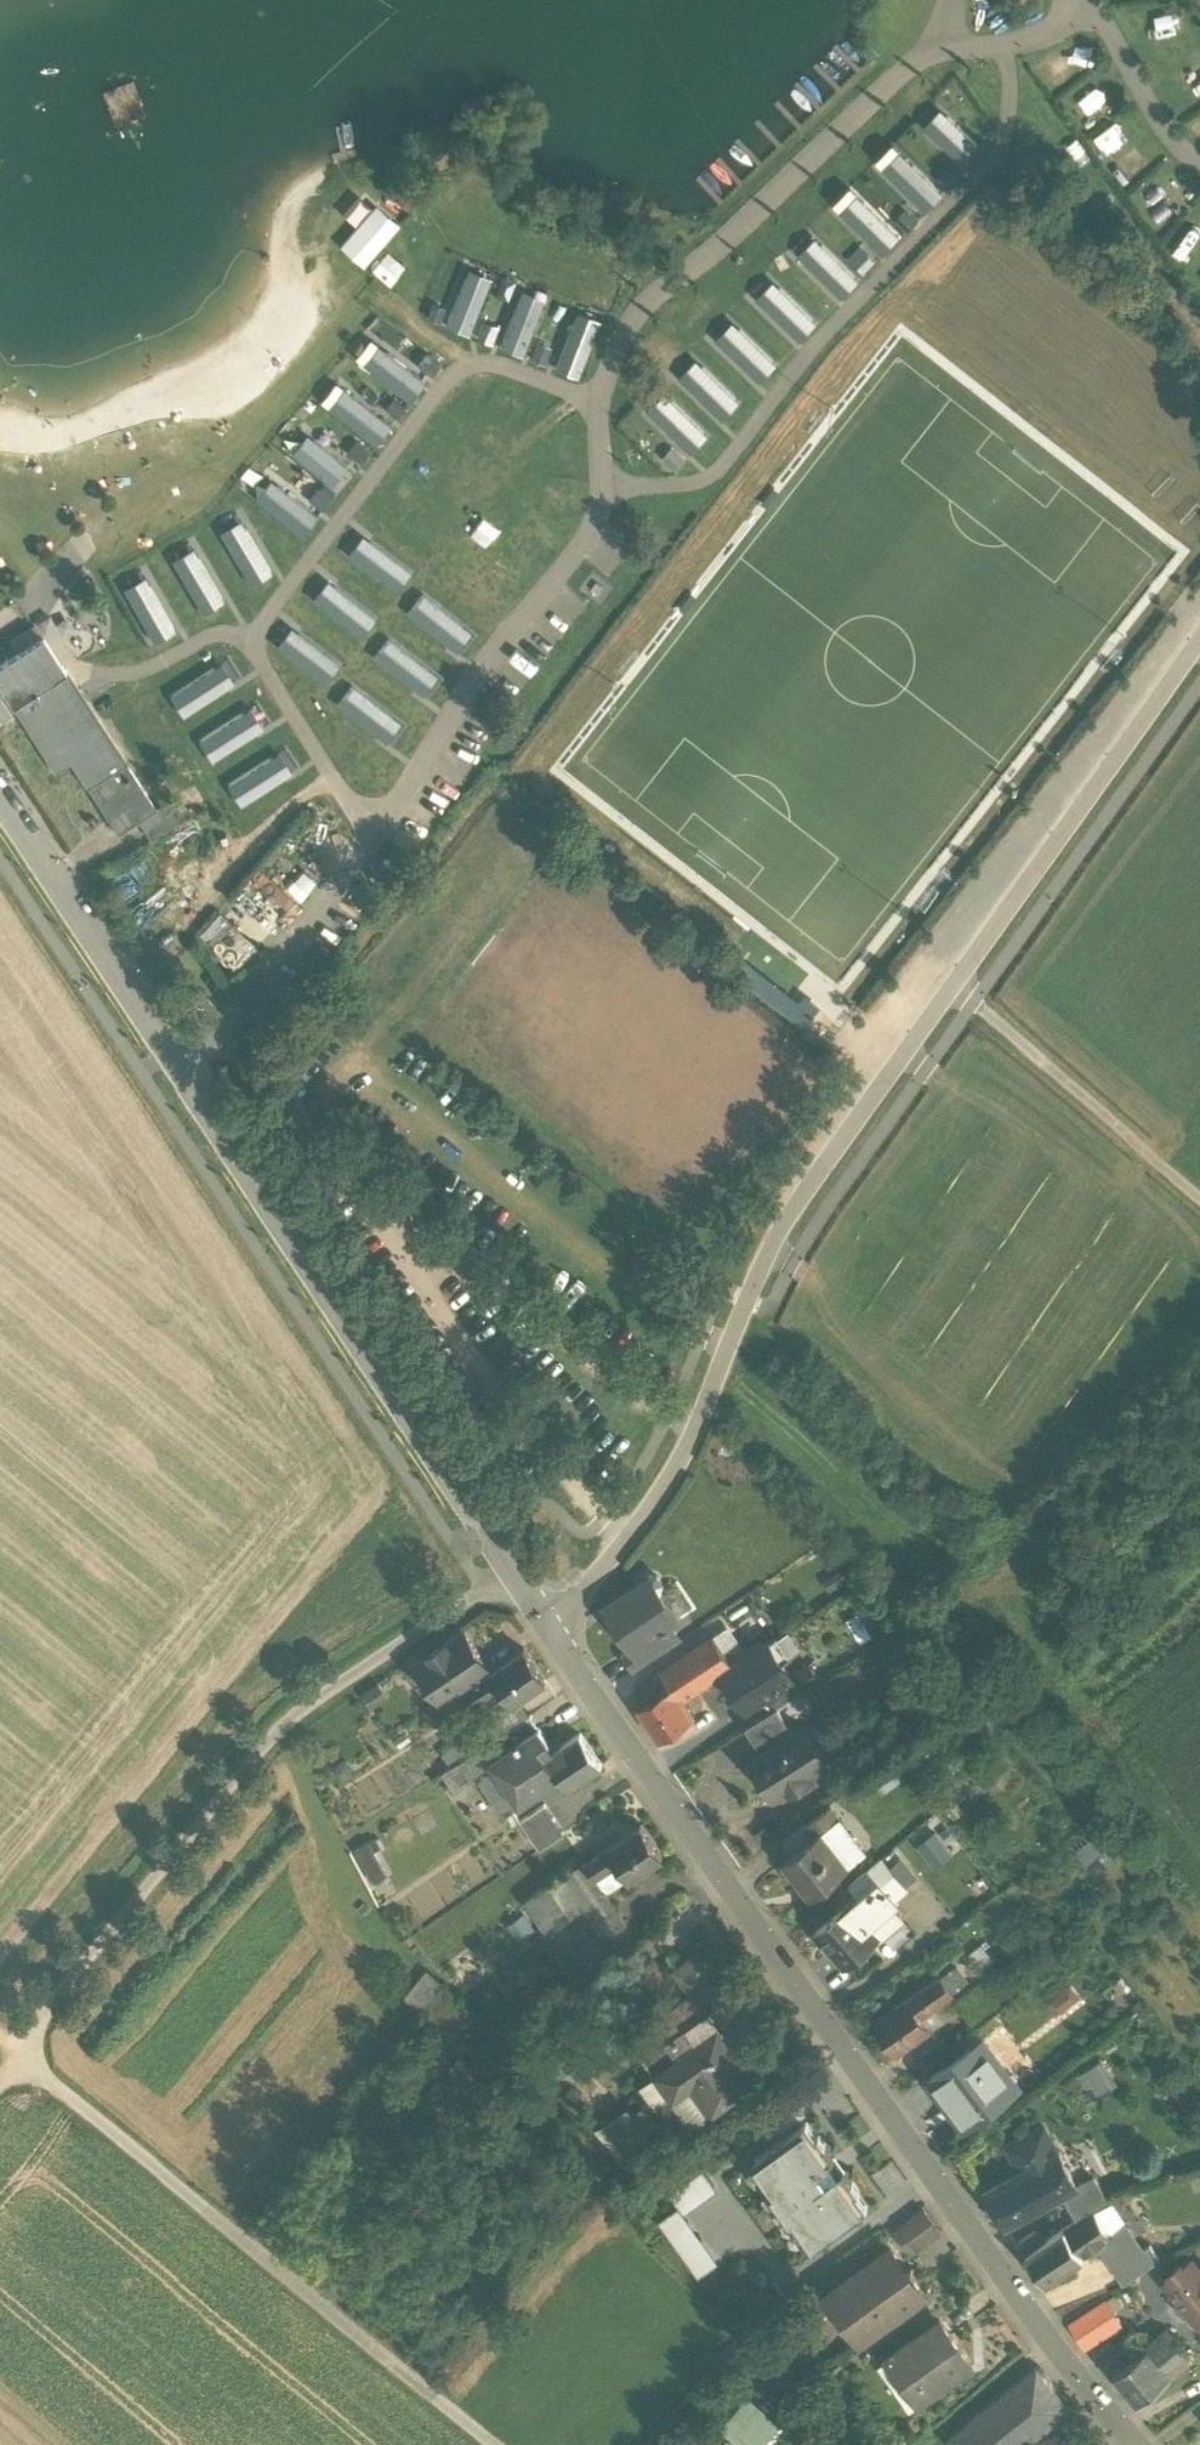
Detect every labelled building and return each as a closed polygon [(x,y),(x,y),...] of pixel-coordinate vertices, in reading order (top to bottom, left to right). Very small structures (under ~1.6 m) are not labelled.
[(979,142),(940,106),(923,124),(961,160),(979,142)] [(944,191),(905,155),(888,174),(926,210),(944,191)] [(1166,186),(1144,209),(1159,223),(1181,199),(1166,186)] [(900,232),(862,196),(845,215),(883,251),(900,232)] [(376,205),(340,243),(364,265),(399,226),(376,205)] [(859,276),(820,240),(803,258),(841,294),(859,276)] [(388,247),(372,268),(391,282),(406,261),(388,247)] [(465,276),(447,326),(471,334),(488,285),(465,276)] [(817,320),(779,284),(761,302),(800,338),(817,320)] [(518,295),(501,345),(524,353),(542,304),(518,295)] [(573,317),(556,366),(580,375),(597,325),(573,317)] [(778,361),(739,325),(722,343),(760,379),(778,361)] [(544,358),(551,341),(536,335),(529,352),(544,358)] [(368,366),(410,398),(425,378),(383,346),(368,366)] [(741,399),(703,363),(686,381),(724,417),(741,399)] [(333,410),(375,441),(391,421),(349,390),(333,410)] [(708,432),(670,396),(653,414),(691,450),(708,432)] [(291,453),(333,485),(348,464),(306,433),(291,453)] [(263,502),(305,534),(320,514),(278,482),(263,502)] [(225,535),(252,580),(274,568),(247,522),(225,535)] [(349,554),(391,585),(406,565),(364,533),(349,554)] [(177,563),(203,608),(225,596),(199,550),(177,563)] [(310,595),(352,627),(367,607),(325,575),(310,595)] [(129,591),(155,637),(177,624),(150,579),(129,591)] [(408,611),(450,643),(465,623),(423,591),(408,611)] [(275,644),(317,676),(332,656),(290,624),(275,644)] [(0,660),(0,682),(13,702),(28,692),(40,710),(52,702),(40,684),(66,667),(43,632),(0,660)] [(374,657),(416,689),(431,669),(389,637),(374,657)] [(195,711),(239,682),(225,661),(181,690),(195,711)] [(138,778),(66,667),(40,684),(52,702),(40,710),(28,692),(13,702),(55,768),(71,758),(107,814),(145,789),(138,778)] [(336,703),(378,735),(394,715),(352,683),(336,703)] [(223,756),(268,727),(254,706),(210,734),(223,756)] [(253,798),(297,770),(284,749),(239,777),(253,798)] [(145,789),(107,814),(118,832),(156,807),(145,789)] [(293,849),(305,856),(316,838),(304,830),(293,849)] [(731,966),(806,1026),(821,1007),(805,995),(802,999),(743,952),(731,966)] [(272,1108),(284,1122),(295,1112),(283,1098),(272,1108)] [(648,1568),(640,1574),(638,1584),(608,1604),(633,1642),(634,1644),(671,1620),(678,1615),(661,1588),(663,1578),(658,1570),(648,1568)] [(671,1620),(634,1644),(633,1642),(625,1647),(636,1665),(681,1635),(671,1620)] [(465,1626),(416,1659),(444,1699),(463,1687),(493,1666),(465,1626)] [(714,1629),(680,1652),(700,1682),(724,1666),(734,1660),(714,1629)] [(791,1653),(777,1631),(768,1637),(783,1658),(791,1653)] [(734,1660),(724,1666),(731,1677),(729,1689),(741,1691),(748,1702),(778,1682),(793,1672),(792,1670),(783,1658),(768,1637),(734,1660)] [(525,1644),(493,1666),(503,1682),(514,1698),(522,1694),(547,1676),(525,1644)] [(672,1680),(640,1702),(661,1734),(695,1711),(683,1693),(700,1682),(680,1652),(661,1664),(672,1680)] [(810,1658),(792,1670),(793,1672),(778,1682),(787,1695),(820,1674),(810,1658)] [(493,1666),(463,1687),(474,1703),(503,1682),(493,1666)] [(474,1703),(495,1735),(533,1710),(522,1694),(514,1698),(503,1682),(474,1703)] [(474,1703),(463,1687),(444,1699),(454,1716),(474,1703)] [(778,1701),(747,1721),(763,1745),(794,1725),(778,1701)] [(763,1745),(754,1750),(766,1768),(764,1769),(777,1788),(791,1779),(795,1786),(815,1772),(811,1766),(830,1754),(817,1735),(816,1736),(805,1719),(794,1725),(763,1745)] [(544,1725),(497,1756),(510,1775),(557,1745),(544,1725)] [(557,1745),(510,1775),(523,1795),(561,1770),(570,1784),(603,1762),(581,1729),(557,1745)] [(493,1743),(461,1763),(471,1778),(488,1767),(485,1762),(499,1753),(493,1743)] [(546,1800),(524,1815),(542,1843),(565,1828),(546,1800)] [(831,1800),(808,1818),(817,1829),(822,1825),(823,1826),(840,1813),(831,1800)] [(866,1847),(840,1813),(823,1826),(849,1860),(866,1847)] [(807,1817),(785,1833),(795,1846),(817,1829),(808,1818),(807,1817)] [(937,1857),(957,1841),(938,1817),(918,1833),(937,1857)] [(641,1818),(610,1839),(611,1841),(586,1858),(596,1873),(597,1872),(621,1856),(632,1872),(664,1851),(641,1818)] [(795,1846),(786,1854),(812,1889),(849,1860),(823,1826),(822,1825),(817,1829),(795,1846)] [(374,1834),(355,1843),(371,1877),(390,1868),(374,1834)] [(883,1849),(851,1877),(860,1888),(853,1894),(879,1927),(881,1929),(906,1908),(892,1892),(908,1879),(883,1849)] [(586,1858),(564,1872),(606,1933),(628,1917),(597,1872),(596,1873),(586,1858)] [(551,1880),(527,1896),(549,1928),(573,1912),(551,1880)] [(852,1893),(817,1923),(832,1939),(846,1956),(879,1927),(853,1894),(852,1893)] [(940,1937),(928,1947),(936,1957),(948,1948),(940,1937)] [(702,1947),(681,1962),(696,1984),(702,1991),(723,1976),(702,1947)] [(428,2004),(447,1977),(429,1963),(409,1990),(428,2004)] [(943,1965),(876,2012),(898,2044),(932,2020),(922,2006),(955,1983),(943,1965)] [(1073,1969),(1049,1988),(1059,2001),(1084,1982),(1073,1969)] [(696,1984),(631,2033),(670,2084),(671,2084),(657,2065),(699,2035),(687,2019),(710,2003),(702,1991),(696,1984)] [(710,2003),(687,2019),(699,2035),(722,2019),(710,2003)] [(699,2035),(657,2065),(671,2084),(674,2088),(692,2074),(713,2103),(753,2074),(734,2047),(739,2044),(722,2019),(699,2035)] [(984,2030),(931,2070),(967,2117),(992,2097),(1019,2075),(984,2030)] [(1107,2047),(1081,2056),(1090,2083),(1116,2074),(1107,2047)] [(767,2099),(777,2122),(809,2107),(798,2084),(767,2099)] [(632,2147),(670,2124),(649,2088),(610,2112),(632,2147)] [(1045,2115),(1009,2134),(1023,2160),(989,2178),(1008,2213),(1079,2175),(1060,2140),(1059,2140),(1045,2115)] [(807,2117),(756,2151),(773,2176),(768,2180),(792,2217),(798,2213),(813,2235),(866,2199),(858,2187),(860,2185),(844,2162),(839,2165),(830,2153),(835,2150),(819,2128),(816,2130),(807,2117)] [(705,2159),(673,2182),(687,2202),(719,2180),(705,2159)] [(920,2242),(946,2219),(925,2195),(899,2218),(920,2242)] [(683,2197),(662,2212),(700,2267),(721,2252),(683,2197)] [(1095,2199),(1065,2219),(1083,2245),(1099,2234),(1112,2225),(1111,2224),(1095,2199)] [(1140,2243),(1123,2217),(1111,2224),(1112,2225),(1099,2234),(1125,2273),(1161,2249),(1152,2235),(1140,2243)] [(1045,2233),(1029,2244),(1048,2272),(1084,2247),(1083,2245),(1065,2219),(1045,2233)] [(1038,2223),(1020,2233),(1026,2245),(1029,2244),(1045,2233),(1038,2223)] [(892,2240),(829,2285),(846,2309),(856,2302),(872,2324),(924,2286),(911,2267),(912,2259),(905,2259),(892,2240)] [(1193,2250),(1166,2272),(1199,2313),(1199,2259),(1193,2250)] [(1107,2292),(1075,2313),(1091,2337),(1123,2316),(1107,2292)] [(941,2310),(888,2348),(920,2393),(973,2355),(941,2310)] [(1167,2319),(1145,2337),(1148,2339),(1150,2338),(1172,2365),(1191,2348),(1167,2319)] [(1148,2339),(1116,2365),(1139,2392),(1172,2365),(1150,2338),(1148,2339)] [(951,2428),(965,2444),(1012,2444),(1011,2444),(1070,2397),(1039,2358),(951,2428)] [(725,2416),(756,2444),(758,2444),(788,2414),(756,2384),(725,2416)]
